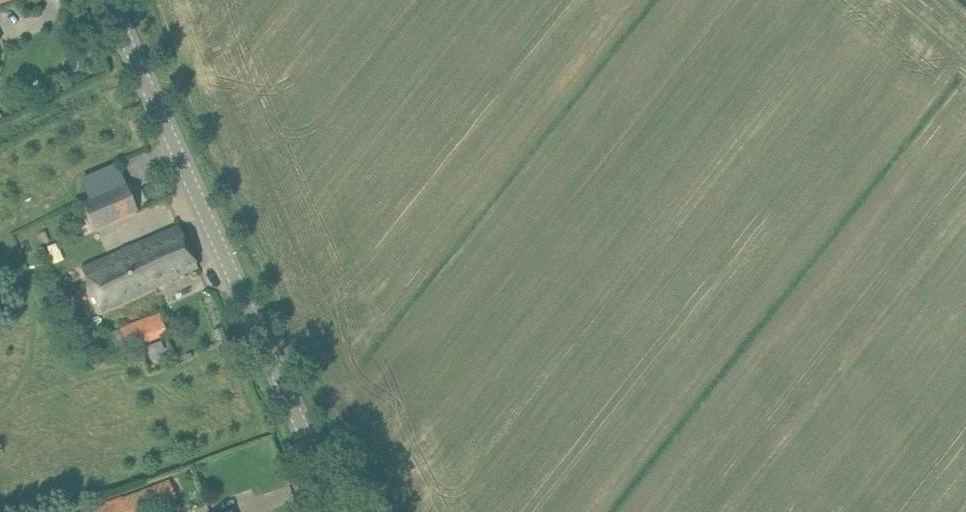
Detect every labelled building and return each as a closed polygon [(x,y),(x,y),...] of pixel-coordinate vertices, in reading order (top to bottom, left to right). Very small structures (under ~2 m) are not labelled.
[(137,210),(125,183),(81,202),(93,229),(137,210)] [(101,312),(179,275),(197,267),(178,225),(81,268),(101,312)] [(121,329),(127,347),(167,332),(160,313),(121,329)]
